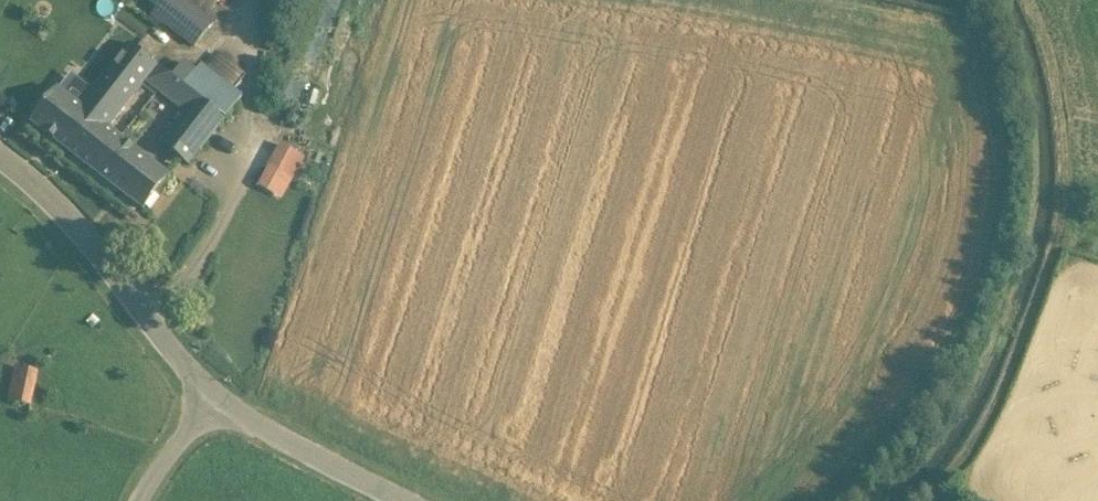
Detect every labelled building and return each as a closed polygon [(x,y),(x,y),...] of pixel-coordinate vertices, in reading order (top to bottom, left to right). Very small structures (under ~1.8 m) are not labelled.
[(152,15),(148,20),(161,30),(165,25),(194,48),(216,22),(210,17),(188,0),(164,0),(152,15)] [(210,17),(222,0),(188,0),(210,17)] [(154,88),(165,70),(129,43),(100,80),(82,104),(60,87),(32,123),(96,172),(121,138),(122,137),(112,129),(135,97),(147,82),(154,88)] [(173,76),(165,70),(154,88),(185,112),(174,127),(162,143),(183,159),(191,165),(243,95),(201,63),(196,70),(189,65),(184,62),(173,76)] [(291,120),(297,124),(303,114),(297,111),(291,120)] [(172,174),(122,137),(121,138),(96,172),(144,209),(172,174)] [(295,178),(308,155),(282,142),(269,165),(295,178)] [(10,401),(31,405),(38,373),(17,368),(10,401)]
